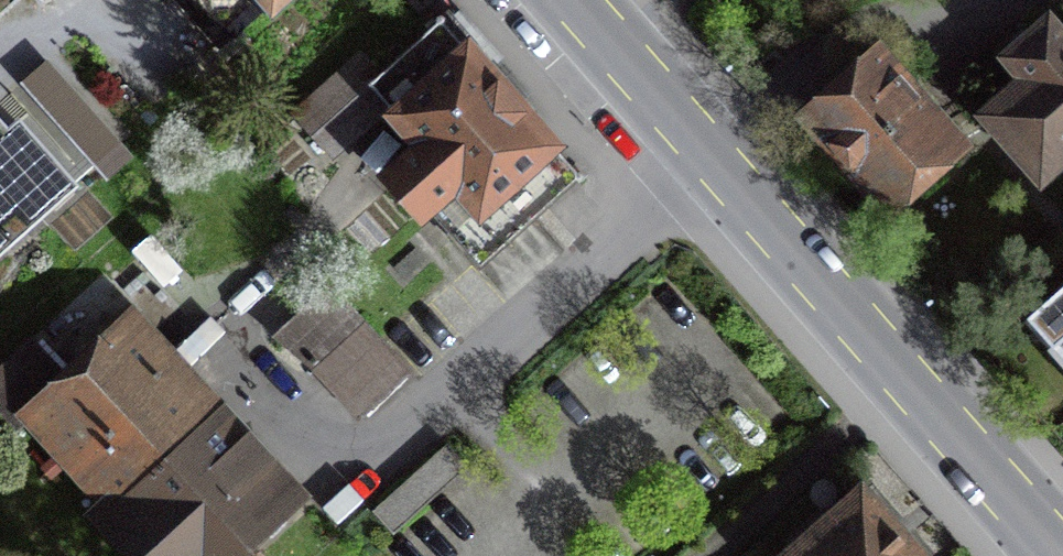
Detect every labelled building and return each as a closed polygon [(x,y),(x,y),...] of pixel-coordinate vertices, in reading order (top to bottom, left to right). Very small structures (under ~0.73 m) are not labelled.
[(222,41),(229,35),(231,38),(275,0),(186,0),(222,41)] [(368,84),(385,104),(423,146),(393,174),(426,210),(428,209),(480,266),(576,180),(579,183),(585,177),(579,170),(578,171),(444,23),(447,21),(441,14),(435,20),(437,22),(380,73),(368,84)] [(990,116),(1044,174),(1062,156),(1062,39),(1048,23),(1010,58),(1030,79),(990,116)] [(368,84),(380,73),(364,55),(296,116),(330,154),(385,104),(368,84)] [(878,56),(811,115),(890,203),(957,144),(878,56)] [(119,143),(47,60),(22,82),(94,165),(119,143)] [(0,125),(0,236),(6,243),(74,184),(42,147),(38,150),(28,138),(17,148),(10,140),(12,138),(0,125)] [(1037,299),(1062,329),(1062,277),(1037,299)] [(407,371),(331,289),(278,338),(312,364),(358,415),(407,371)] [(123,329),(70,377),(33,337),(0,367),(0,409),(18,429),(26,422),(78,478),(85,471),(163,555),(230,555),(284,506),(257,477),(274,461),(248,433),(233,447),(123,329)] [(468,467),(447,444),(373,510),(394,533),(468,467)] [(792,555),(916,555),(861,494),(792,555)]
